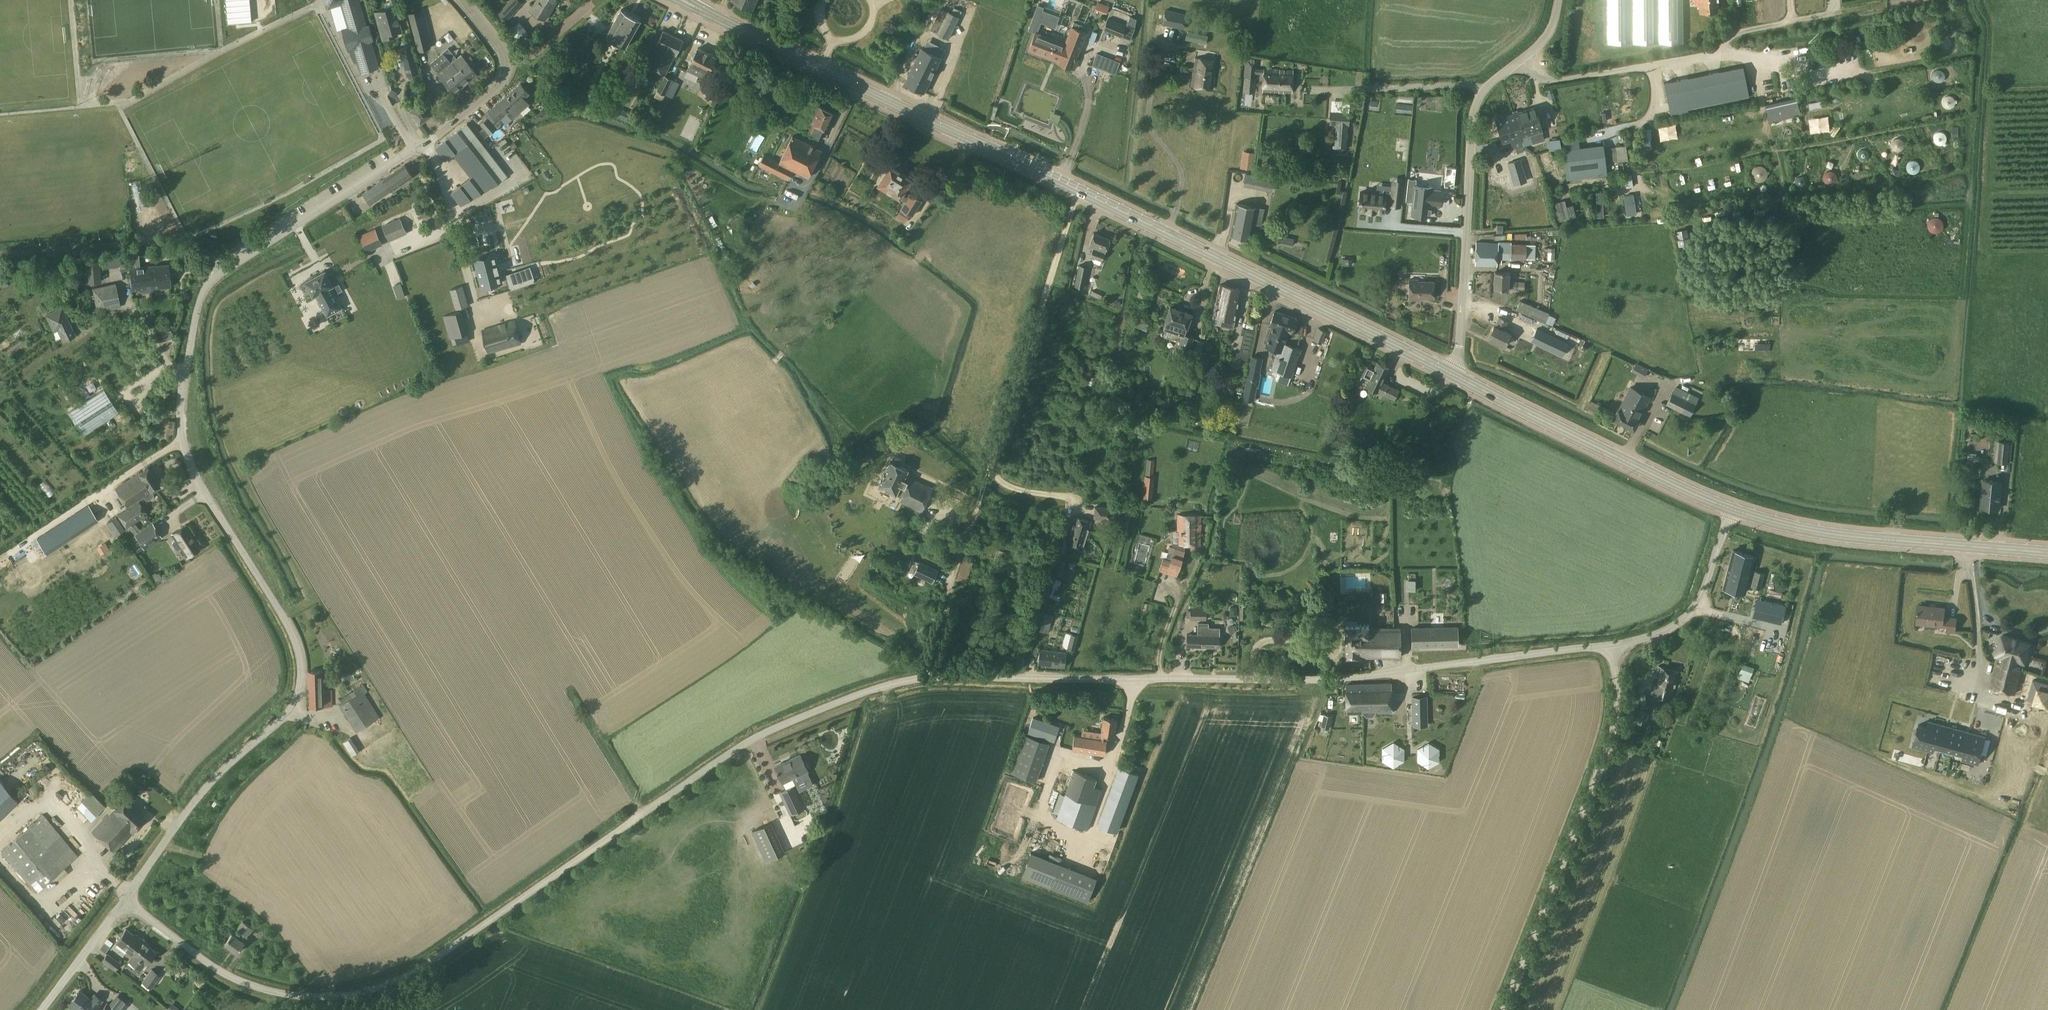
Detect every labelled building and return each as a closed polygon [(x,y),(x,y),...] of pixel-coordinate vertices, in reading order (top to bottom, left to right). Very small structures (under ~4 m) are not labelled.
[(249,0),(225,0),(227,24),(251,22),(249,0)] [(359,0),(325,0),(327,9),(332,7),(333,11),(332,11),(338,31),(342,29),(349,51),(354,49),(361,73),(379,67),(371,41),(373,40),(369,25),(367,25),(359,0)] [(507,21),(523,4),(519,0),(510,0),(498,13),(507,21)] [(530,10),(545,20),(558,0),(537,0),(530,10)] [(752,9),(757,0),(733,0),(752,9)] [(1608,43),(1684,42),(1683,0),(1607,0),(1608,43)] [(1699,13),(1719,11),(1718,0),(1698,0),(1699,13)] [(1097,3),(1095,9),(1107,13),(1110,7),(1097,3)] [(395,6),(375,12),(383,39),(395,36),(394,32),(401,30),(395,6)] [(622,9),(606,36),(625,47),(641,20),(622,9)] [(421,10),(409,13),(418,51),(430,48),(421,10)] [(1187,14),(1165,10),(1163,24),(1184,29),(1187,14)] [(948,11),(937,33),(949,38),(959,16),(948,11)] [(1107,19),(1103,30),(1122,37),(1130,40),(1134,30),(1136,19),(1130,16),(1126,26),(1107,19)] [(1076,59),(1086,33),(1072,27),(1065,44),(1036,32),(1029,50),(1059,61),(1058,62),(1074,69),(1078,60),(1076,59)] [(657,69),(674,36),(663,31),(656,45),(657,45),(648,64),(657,69)] [(473,43),(478,39),(475,35),(470,39),(473,43)] [(596,39),(587,35),(579,50),(588,55),(596,39)] [(683,40),(674,36),(657,69),(666,73),(675,54),(676,54),(683,40)] [(411,45),(400,48),(407,75),(419,72),(411,45)] [(457,70),(452,64),(451,63),(457,58),(448,48),(442,53),(431,62),(433,65),(432,67),(434,69),(436,68),(439,72),(437,73),(454,93),(477,74),(467,62),(457,70)] [(688,70),(696,74),(705,78),(716,57),(698,48),(688,70)] [(922,48),(904,83),(924,93),(941,57),(922,48)] [(1120,62),(1108,57),(1103,69),(1115,74),(1120,62)] [(1191,86),(1213,89),(1217,61),(1196,57),(1191,86)] [(1246,59),(1245,77),(1257,78),(1257,73),(1263,73),(1262,91),(1292,92),(1293,70),(1263,69),(1263,70),(1257,70),(1258,60),(1246,59)] [(1174,65),(1162,63),(1160,72),(1172,74),(1174,65)] [(631,78),(638,82),(645,67),(638,64),(631,78)] [(1664,82),(1670,112),(1696,106),(1748,96),(1742,66),(1664,82)] [(657,89),(666,94),(669,87),(673,79),(665,75),(657,89)] [(673,79),(666,94),(673,97),(680,83),(673,79)] [(489,111),(498,121),(509,111),(514,116),(529,104),(524,98),(530,93),(521,83),(489,111)] [(1797,97),(1766,104),(1770,122),(1801,114),(1797,97)] [(422,101),(409,111),(420,125),(433,116),(422,101)] [(811,123),(813,124),(808,134),(820,140),(825,130),(827,131),(835,114),(820,106),(811,123)] [(1495,119),(1503,142),(1510,140),(1513,149),(1524,146),(1521,137),(1530,134),(1533,143),(1545,139),(1542,130),(1535,107),(1495,119)] [(1061,115),(1052,112),(1048,120),(1058,124),(1061,115)] [(1331,112),(1331,124),(1337,124),(1336,140),(1347,140),(1348,125),(1349,125),(1350,114),(1331,112)] [(1547,117),(1550,129),(1566,124),(1563,113),(1547,117)] [(481,124),(490,134),(496,129),(487,118),(481,124)] [(446,160),(454,154),(472,177),(452,192),(461,205),(500,181),(508,176),(467,124),(467,123),(436,147),(446,160)] [(1640,129),(1640,140),(1651,140),(1650,128),(1640,129)] [(764,154),(759,165),(788,180),(793,169),(808,177),(822,151),(793,136),(780,162),(764,154)] [(1547,140),(1549,151),(1562,149),(1559,138),(1547,140)] [(1618,141),(1615,142),(1612,142),(1613,147),(1604,148),(1605,163),(1629,160),(1626,145),(1618,146),(1618,141)] [(1603,144),(1600,144),(1563,149),(1567,180),(1607,175),(1605,163),(1604,148),(1603,144)] [(1242,168),(1255,169),(1257,146),(1244,145),(1242,168)] [(1539,154),(1544,169),(1552,166),(1547,151),(1539,154)] [(1507,163),(1512,177),(1525,173),(1520,159),(1507,163)] [(363,194),(370,204),(372,203),(391,190),(391,191),(413,176),(405,164),(383,179),(383,180),(363,194)] [(890,165),(878,184),(905,201),(901,208),(913,215),(922,201),(911,193),(911,194),(907,191),(906,188),(912,179),(890,165)] [(1457,169),(1447,168),(1444,187),(1455,188),(1457,169)] [(1248,171),(1245,185),(1275,192),(1278,179),(1248,171)] [(1631,175),(1624,176),(1623,176),(1624,183),(1632,182),(1631,175)] [(1406,201),(1413,202),(1411,214),(1429,216),(1431,204),(1440,205),(1441,191),(1432,190),(1433,188),(1415,186),(1416,180),(1408,179),(1406,201)] [(1595,191),(1595,217),(1603,216),(1602,190),(1595,191)] [(1361,192),(1359,209),(1368,210),(1368,212),(1374,212),(1375,210),(1384,211),(1385,204),(1390,205),(1399,206),(1401,193),(1392,192),(1392,195),(1386,195),(1361,192)] [(1633,195),(1624,196),(1627,215),(1637,213),(1633,195)] [(1562,200),(1553,202),(1552,203),(1557,221),(1567,219),(1562,200)] [(1231,235),(1250,240),(1250,239),(1254,240),(1255,233),(1251,232),(1253,223),(1261,224),(1264,209),(1237,203),(1231,235)] [(401,218),(384,226),(390,240),(407,233),(401,218)] [(375,228),(360,235),(367,252),(383,245),(375,228)] [(1679,246),(1690,244),(1687,229),(1676,231),(1679,246)] [(1089,246),(1093,248),(1090,256),(1102,260),(1111,239),(1094,233),(1089,246)] [(1283,235),(1281,242),(1294,245),(1296,237),(1283,235)] [(1498,252),(1511,252),(1511,243),(1511,242),(1499,241),(1499,243),(1498,252)] [(1475,265),(1497,266),(1498,252),(1499,243),(1477,242),(1475,265)] [(1526,259),(1527,244),(1511,243),(1511,252),(1510,258),(1526,259)] [(475,259),(482,287),(501,282),(494,254),(475,259)] [(85,267),(77,268),(78,283),(86,283),(101,281),(100,259),(85,260),(85,267)] [(1083,287),(1088,265),(1081,263),(1076,285),(1083,287)] [(168,264),(129,268),(131,289),(143,288),(143,291),(153,290),(153,287),(170,285),(168,264)] [(529,267),(517,271),(507,274),(512,289),(522,286),(534,281),(529,267)] [(312,278),(305,282),(313,296),(316,294),(327,315),(341,308),(330,287),(332,285),(325,271),(318,275),(312,278)] [(1494,289),(1508,289),(1516,289),(1517,282),(1509,281),(1509,272),(1495,272),(1494,289)] [(1410,281),(1409,299),(1420,299),(1420,298),(1433,298),(1434,282),(1410,281)] [(400,299),(408,296),(402,282),(394,286),(400,299)] [(98,293),(94,294),(97,308),(101,307),(102,311),(120,307),(115,284),(97,288),(98,293)] [(456,312),(443,316),(450,339),(468,333),(462,310),(467,309),(470,308),(464,285),(450,289),(456,312)] [(1217,300),(1239,305),(1242,289),(1220,285),(1217,300)] [(1239,305),(1217,300),(1213,315),(1222,317),(1220,325),(1234,328),(1239,305)] [(1514,312),(1552,323),(1555,313),(1518,302),(1514,312)] [(46,315),(54,331),(57,329),(63,341),(75,336),(61,307),(46,315)] [(1170,308),(1163,328),(1161,335),(1180,341),(1177,352),(1187,355),(1193,338),(1184,335),(1191,314),(1170,308)] [(1293,333),(1298,319),(1275,311),(1270,325),(1272,326),(1266,346),(1278,350),(1271,369),(1291,376),(1300,350),(1284,344),(1288,332),(1293,333)] [(1518,314),(1515,321),(1526,327),(1530,319),(1518,314)] [(1504,345),(1505,346),(1510,334),(1504,330),(1508,321),(1499,317),(1495,326),(1494,326),(1488,338),(1498,343),(1498,345),(1503,347),(1504,345)] [(515,321),(482,330),(488,352),(521,343),(515,321)] [(1530,341),(1562,356),(1569,343),(1537,327),(1530,341)] [(1241,334),(1253,337),(1255,331),(1243,328),(1241,334)] [(1327,332),(1318,328),(1313,340),(1322,343),(1327,332)] [(447,371),(479,364),(474,339),(441,346),(447,371)] [(1192,356),(1201,359),(1203,347),(1204,343),(1197,341),(1192,356)] [(1187,355),(1177,352),(1175,358),(1185,361),(1187,355)] [(1246,365),(1248,355),(1237,352),(1234,362),(1246,365)] [(1263,358),(1252,355),(1248,371),(1255,372),(1253,384),(1246,383),(1244,393),(1243,399),(1254,401),(1263,358)] [(1166,375),(1168,363),(1159,362),(1157,374),(1166,375)] [(1369,379),(1366,386),(1378,392),(1378,391),(1394,399),(1399,390),(1382,382),(1389,368),(1377,362),(1374,369),(1367,366),(1362,376),(1369,379)] [(1644,376),(1647,367),(1634,363),(1631,372),(1644,376)] [(1614,418),(1613,418),(1614,419),(1614,420),(1634,429),(1635,429),(1639,420),(1638,419),(1651,395),(1632,385),(1619,409),(1618,409),(1614,418)] [(1672,392),(1666,404),(1690,416),(1699,397),(1676,386),(1673,392),(1672,392)] [(104,389),(68,412),(83,436),(119,413),(104,389)] [(1996,461),(2010,462),(2011,442),(1998,441),(1996,461)] [(890,461),(878,486),(896,495),(896,494),(901,497),(899,501),(921,512),(933,488),(906,475),(909,469),(899,465),(902,460),(894,455),(891,461),(890,461)] [(116,488),(128,507),(160,485),(148,467),(116,488)] [(1999,508),(2002,481),(1984,480),(1981,506),(1999,508)] [(1153,482),(1142,481),(1141,497),(1151,498),(1153,482)] [(147,514),(140,502),(139,502),(118,516),(126,528),(147,514)] [(77,534),(99,520),(88,504),(67,518),(77,534)] [(1097,507),(1094,518),(1110,523),(1113,511),(1097,507)] [(1201,515),(1178,514),(1178,533),(1181,534),(1181,544),(1172,544),(1172,547),(1169,546),(1168,549),(1169,550),(1166,559),(1163,558),(1159,571),(1177,576),(1185,551),(1184,550),(1184,545),(1201,545),(1201,529),(1199,529),(1199,524),(1201,524),(1201,515)] [(114,537),(125,530),(116,517),(106,524),(114,537)] [(1067,544),(1083,549),(1091,522),(1076,517),(1067,544)] [(59,523),(36,538),(46,554),(70,539),(59,523)] [(161,536),(153,523),(135,534),(144,547),(161,536)] [(201,547),(186,524),(172,533),(187,556),(201,547)] [(1724,587),(1744,592),(1754,556),(1733,551),(1724,587)] [(765,554),(761,561),(768,566),(773,559),(765,554)] [(919,562),(914,573),(933,582),(938,571),(919,562)] [(1754,571),(1750,586),(1761,589),(1765,573),(1754,571)] [(1407,580),(1407,591),(1415,591),(1415,580),(1407,580)] [(1751,617),(1781,624),(1786,605),(1756,598),(1751,617)] [(1917,622),(1942,625),(1944,608),(1918,605),(1918,609),(1917,609),(1917,612),(1918,612),(1917,622)] [(1191,606),(1190,619),(1206,619),(1207,607),(1191,606)] [(1956,619),(1948,618),(1947,631),(1954,631),(1956,619)] [(1043,621),(1040,629),(1048,632),(1050,622),(1043,621)] [(1187,646),(1219,647),(1220,628),(1208,627),(1209,623),(1198,623),(1198,635),(1187,634),(1187,646)] [(1345,659),(1360,659),(1360,657),(1400,657),(1400,628),(1369,628),(1369,625),(1346,625),(1345,659)] [(1458,626),(1411,627),(1411,647),(1458,646),(1458,626)] [(1071,634),(1067,648),(1075,650),(1079,636),(1071,634)] [(1998,653),(1989,686),(2014,693),(2023,660),(2024,660),(2029,643),(2002,635),(1998,653)] [(1038,663),(1065,666),(1067,652),(1040,649),(1038,663)] [(1652,694),(1672,699),(1679,671),(1658,666),(1652,694)] [(323,671),(309,671),(310,706),(332,706),(332,690),(324,690),(323,671)] [(2033,679),(2027,699),(2047,705),(2047,684),(2033,679)] [(1392,713),(1391,683),(1346,684),(1347,714),(1364,714),(1366,716),(1372,716),(1374,714),(1392,713)] [(353,697),(340,705),(357,732),(380,718),(360,687),(350,693),(353,697)] [(1642,705),(1643,705),(1649,704),(1650,704),(1649,693),(1641,693),(1642,705)] [(1426,697),(1412,697),(1413,707),(1418,707),(1419,725),(1427,725),(1426,697)] [(1321,724),(1330,726),(1332,716),(1324,714),(1321,724)] [(1028,732),(1054,742),(1060,726),(1033,717),(1028,732)] [(1103,717),(1100,739),(1106,740),(1107,735),(1114,736),(1117,719),(1103,717)] [(1919,724),(1913,746),(1932,752),(1933,746),(1964,754),(1962,760),(1977,764),(1984,736),(1928,721),(1926,726),(1919,724)] [(1025,734),(1012,773),(1036,781),(1049,743),(1025,734)] [(1107,740),(1106,740),(1100,739),(1075,735),(1072,749),(1073,749),(1072,758),(1098,762),(1099,753),(1105,754),(1107,740)] [(354,737),(345,740),(351,756),(360,752),(354,737)] [(1393,767),(1404,761),(1404,748),(1393,742),(1382,748),(1382,761),(1393,767)] [(1428,768),(1439,761),(1439,749),(1428,742),(1417,748),(1417,761),(1428,768)] [(775,766),(783,782),(786,789),(780,792),(790,813),(807,805),(796,785),(811,778),(807,770),(808,770),(800,754),(775,766)] [(1099,824),(1118,831),(1128,803),(1139,774),(1120,767),(1099,824)] [(1074,770),(1057,818),(1088,830),(1103,789),(1094,786),(1097,778),(1074,770)] [(93,832),(114,851),(132,831),(145,818),(124,799),(93,832)] [(1,851),(36,892),(78,856),(43,815),(1,851)] [(753,831),(763,853),(781,844),(771,823),(753,831)] [(1093,901),(1102,876),(1034,852),(1025,878),(1093,901)] [(225,944),(238,953),(245,943),(244,942),(253,929),(243,922),(238,928),(242,932),(238,938),(232,934),(225,944)] [(131,958),(143,941),(126,929),(116,942),(129,951),(126,955),(131,958)] [(101,948),(107,952),(115,941),(108,936),(101,948)] [(131,958),(129,961),(140,969),(145,964),(146,965),(156,951),(143,941),(131,958)] [(107,954),(103,960),(115,969),(119,963),(107,954)] [(152,970),(143,982),(151,987),(160,975),(152,970)] [(69,1003),(78,1009),(95,1009),(98,1006),(97,1005),(101,1000),(95,995),(90,1000),(79,991),(69,1003)]
